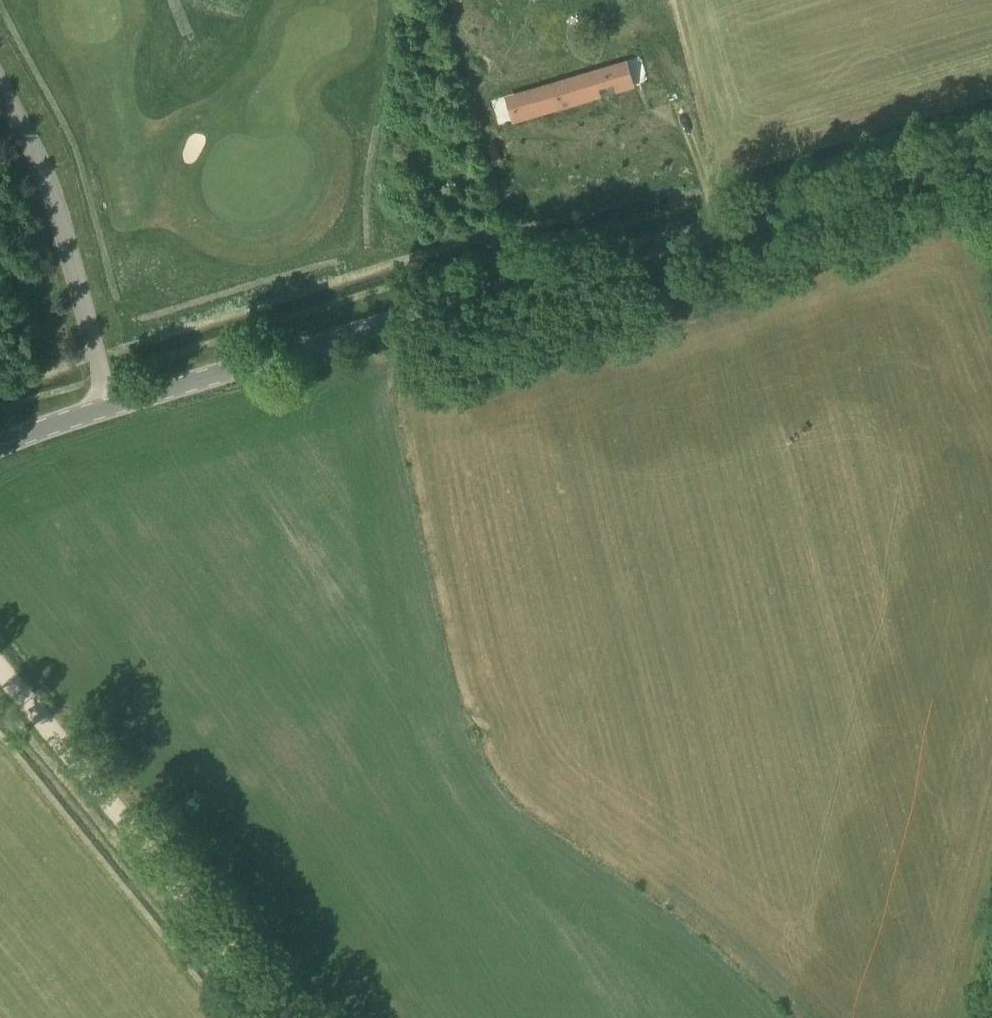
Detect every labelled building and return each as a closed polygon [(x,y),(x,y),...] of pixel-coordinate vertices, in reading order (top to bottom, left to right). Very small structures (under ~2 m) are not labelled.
[(604,59),(561,71),(567,92),(610,79),(604,59)] [(567,92),(561,71),(505,88),(511,108),(567,92)]
